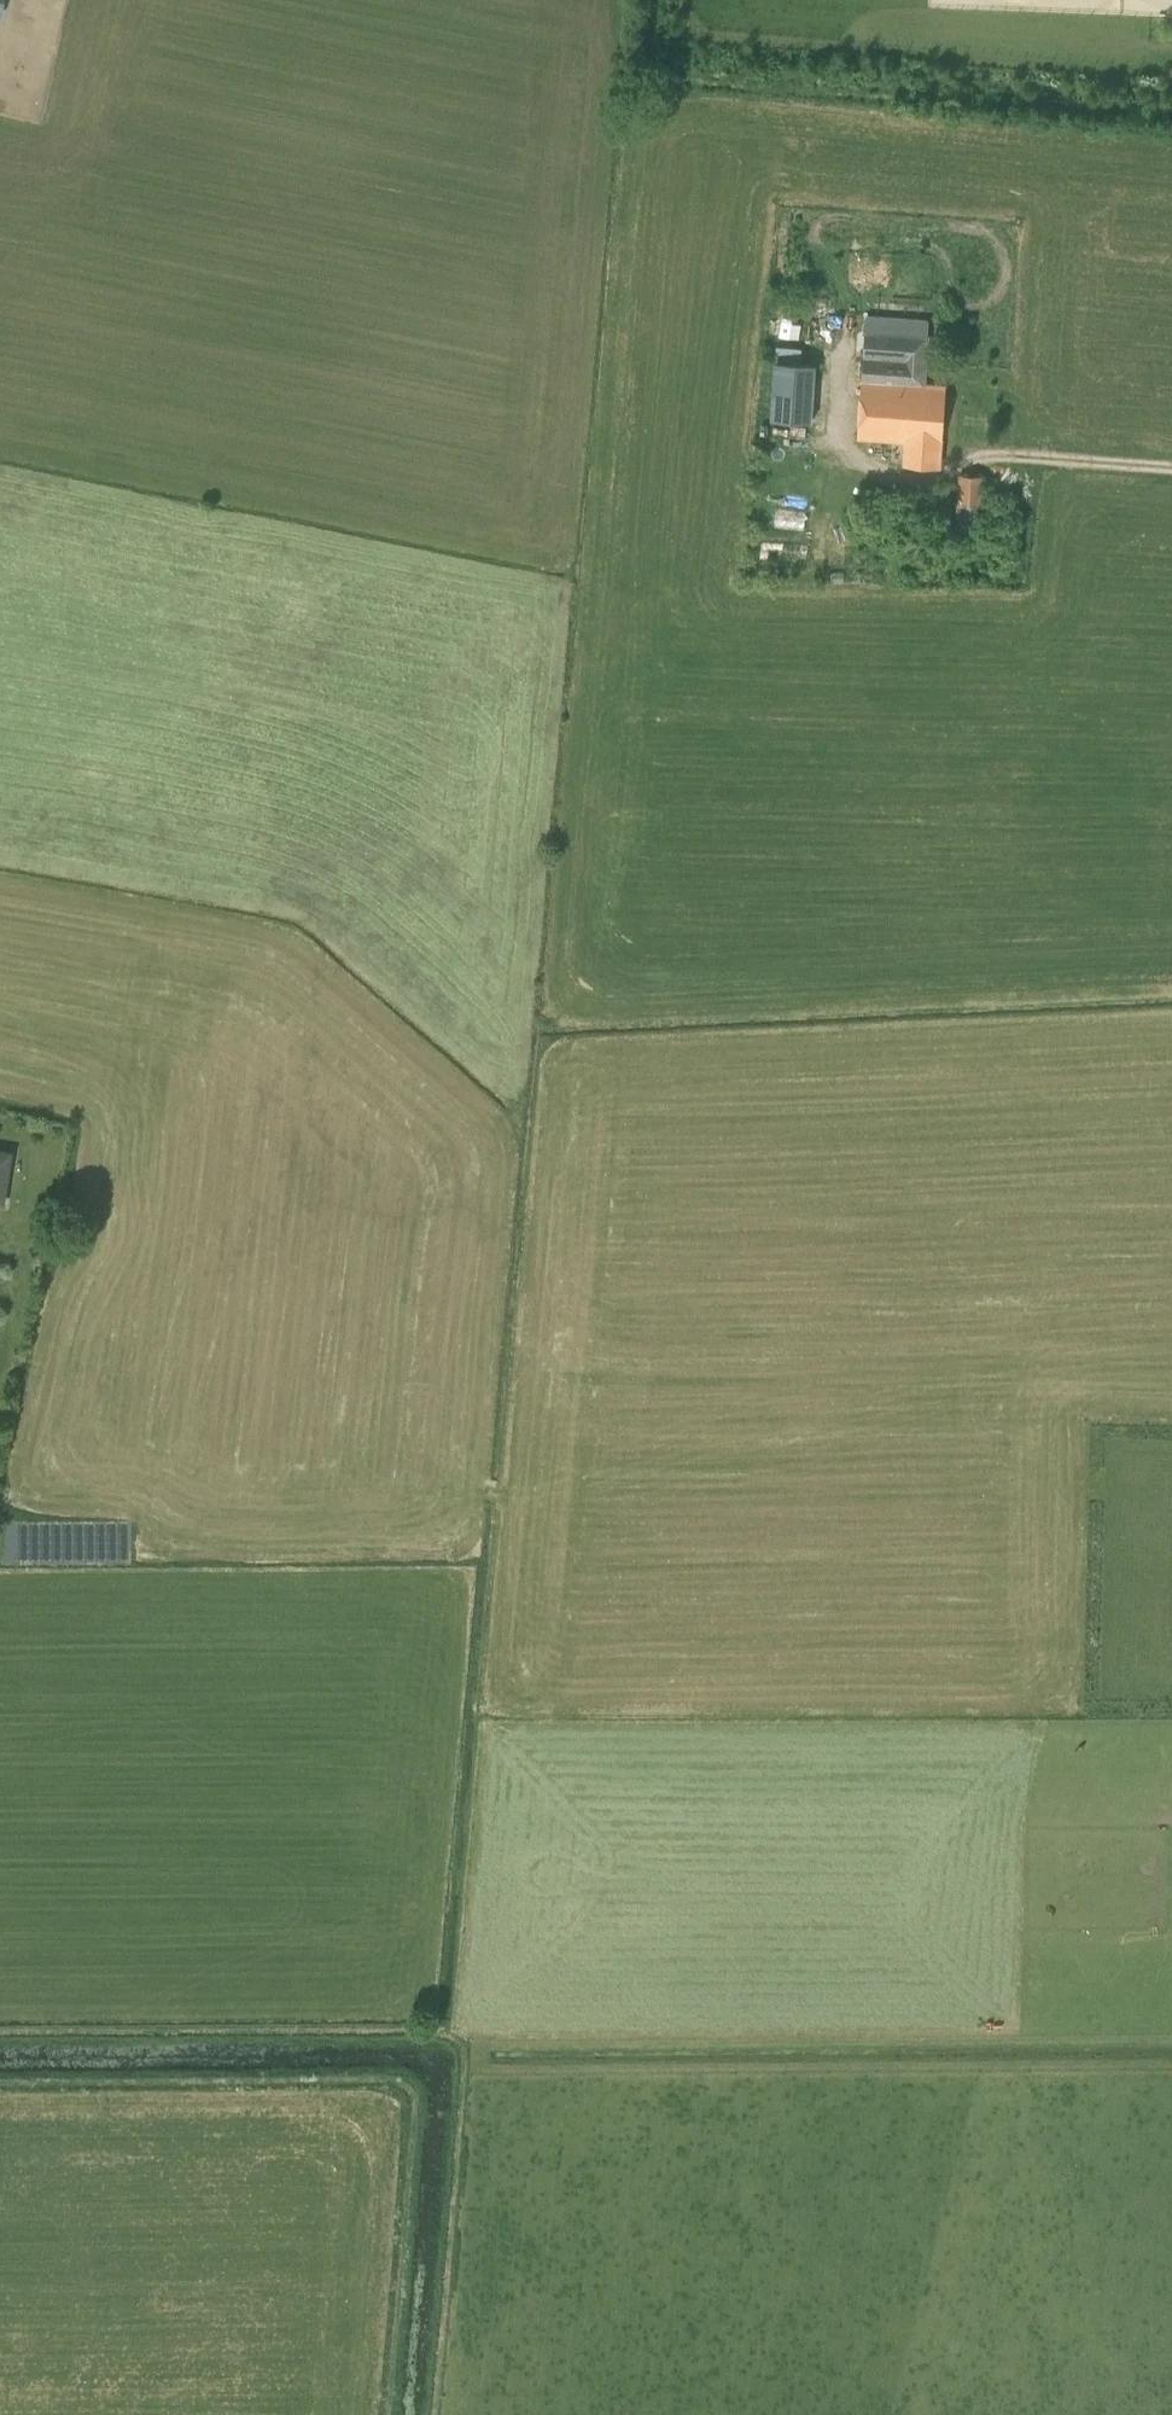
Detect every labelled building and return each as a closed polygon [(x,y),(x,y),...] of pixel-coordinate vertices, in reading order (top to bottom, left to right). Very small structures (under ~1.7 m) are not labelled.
[(943,387),(925,386),(929,319),(866,315),(865,331),(864,331),(857,439),(906,442),(905,464),(938,466),(943,387)] [(771,420),(811,422),(815,364),(775,361),(771,420)] [(980,505),(981,475),(961,474),(959,504),(980,505)] [(7,1199),(17,1146),(0,1144),(0,1198),(7,1199)]
